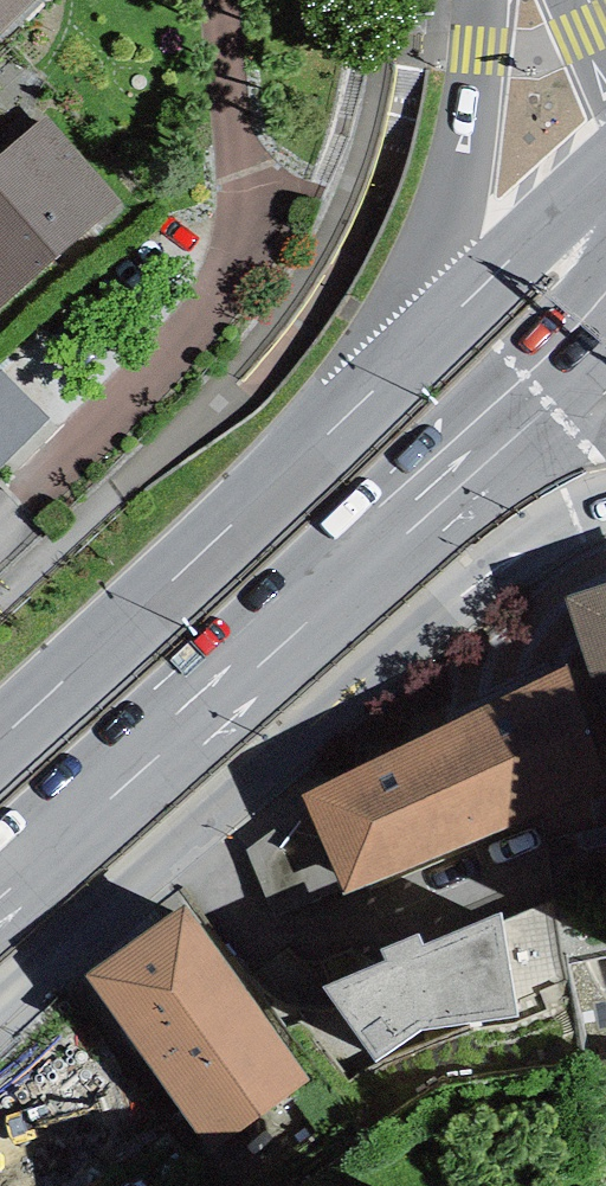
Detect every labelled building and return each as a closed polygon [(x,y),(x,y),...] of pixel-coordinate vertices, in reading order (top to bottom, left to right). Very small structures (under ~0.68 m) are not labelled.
[(42,0),(0,0),(0,39),(42,0)] [(46,121),(0,160),(0,312),(121,208),(46,121)] [(0,369),(0,469),(50,422),(0,369)] [(566,599),(605,725),(605,586),(566,599)] [(302,794),(346,893),(605,783),(605,771),(566,664),(302,794)] [(309,1080),(186,904),(88,977),(198,1134),(240,1131),(309,1080)] [(324,987),(377,1061),(422,1031),(518,1018),(501,913),(423,948),(419,935),(383,951),(386,961),(324,987)]
